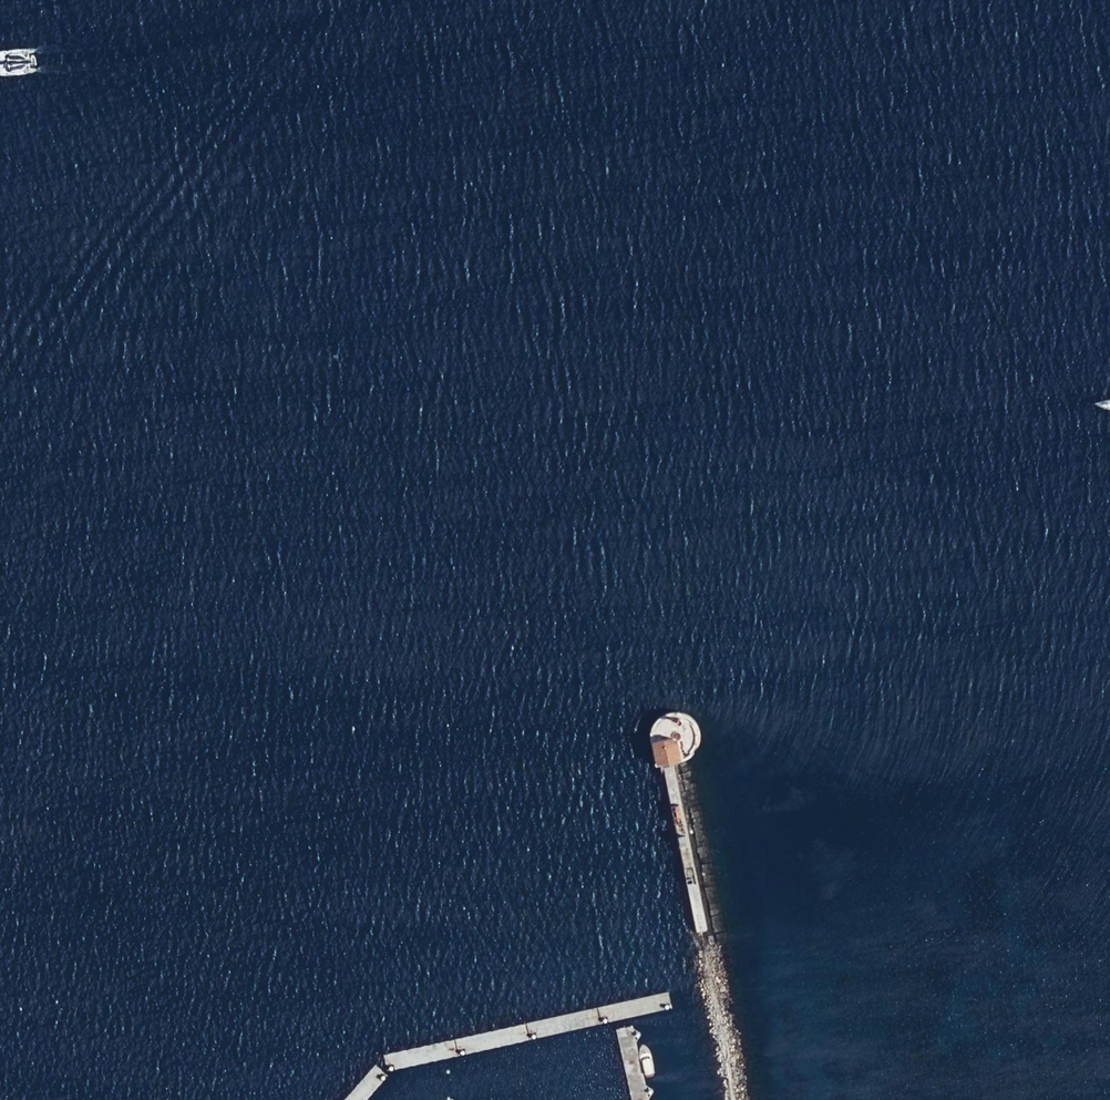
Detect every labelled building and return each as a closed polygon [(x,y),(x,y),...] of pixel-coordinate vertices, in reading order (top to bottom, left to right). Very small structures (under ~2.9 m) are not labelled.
[(682,752),(677,730),(655,735),(659,756),(682,752)]
